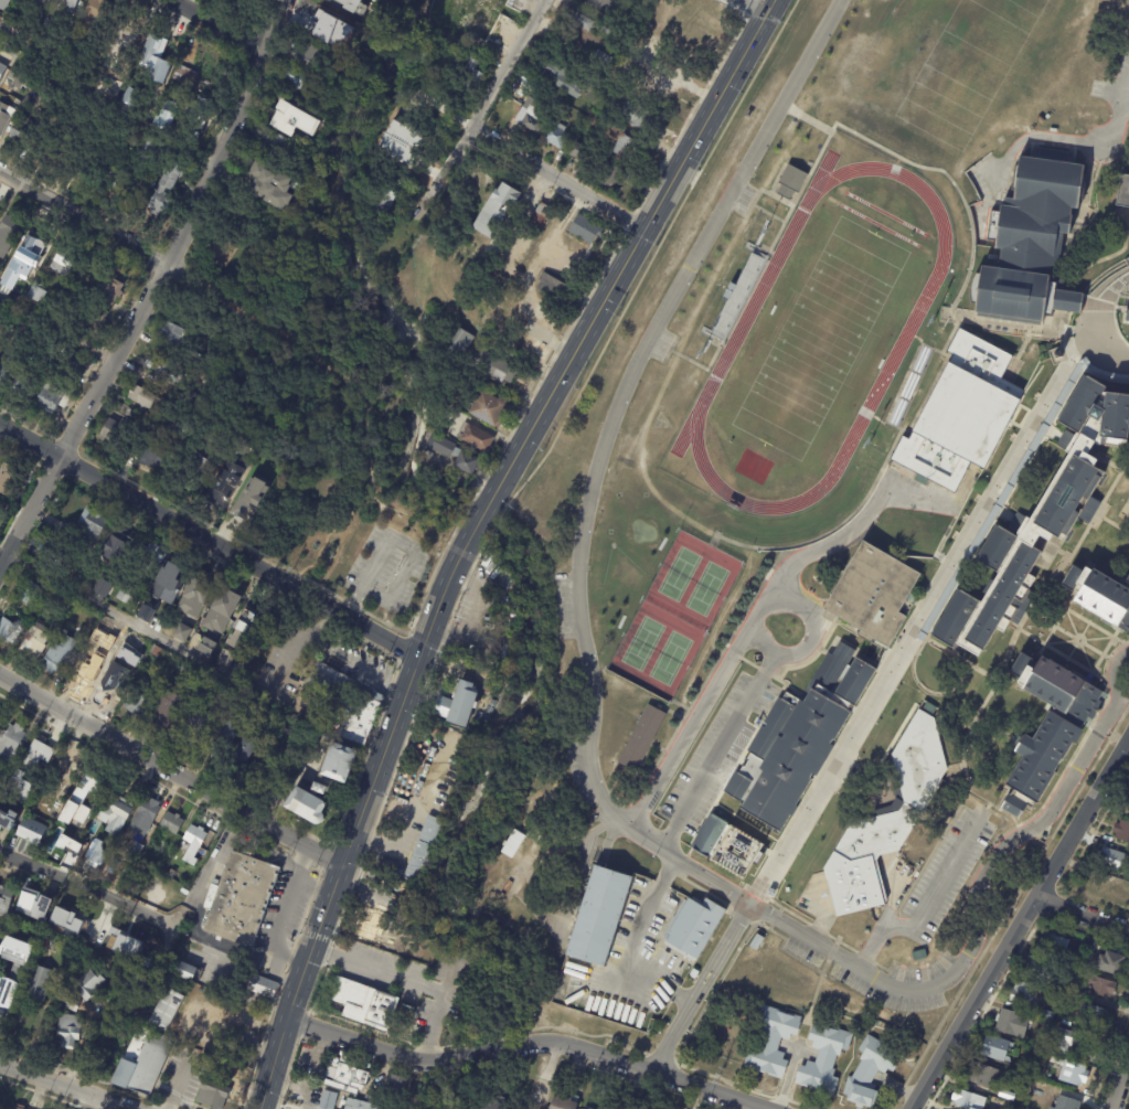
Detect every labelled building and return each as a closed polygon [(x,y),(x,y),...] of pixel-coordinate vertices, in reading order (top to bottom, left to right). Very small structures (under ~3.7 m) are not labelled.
[(9,12),(0,9),(0,0),(14,0),(9,12)] [(70,4),(60,0),(81,0),(74,15),(66,12),(70,4)] [(82,25),(92,0),(105,0),(105,1),(108,2),(110,3),(104,20),(107,21),(102,33),(82,25)] [(354,11),(359,0),(331,0),(354,11)] [(362,17),(366,9),(378,15),(383,3),(377,0),(361,0),(355,13),(362,17)] [(501,15),(473,0),(501,0),(500,1),(498,4),(505,8),(501,15)] [(586,4),(589,0),(618,0),(616,4),(610,1),(604,13),(586,4)] [(568,9),(594,23),(589,32),(560,15),(565,7),(568,9)] [(308,20),(308,19),(310,19),(312,13),(324,18),(324,17),(334,21),(335,19),(345,23),(342,33),(326,26),(321,36),(306,30),(308,24),(307,23),(308,20)] [(9,35),(14,20),(0,16),(0,32),(9,35)] [(123,26),(142,31),(140,43),(136,43),(134,53),(127,51),(125,61),(113,58),(117,36),(115,36),(117,25),(123,26)] [(164,84),(172,62),(161,59),(168,40),(150,33),(136,75),(164,84)] [(168,38),(181,43),(174,61),(153,52),(160,34),(168,38)] [(358,42),(368,47),(360,61),(350,55),(358,42)] [(610,58),(601,72),(593,66),(601,52),(610,58)] [(32,62),(45,68),(32,90),(24,86),(23,90),(14,85),(15,82),(10,78),(23,55),(32,62)] [(576,99),(550,84),(552,81),(546,77),(548,74),(537,67),(543,56),(560,66),(562,63),(574,70),(571,75),(585,83),(576,99)] [(201,74),(194,88),(174,79),(181,66),(201,74)] [(119,106),(133,114),(144,95),(131,86),(119,106)] [(521,127),(520,126),(521,125),(514,121),(530,96),(534,99),(531,105),(548,116),(536,136),(521,127)] [(204,125),(202,128),(199,127),(193,136),(195,137),(191,146),(174,136),(195,97),(213,107),(204,125)] [(2,137),(0,136),(0,103),(12,108),(9,115),(13,117),(9,126),(2,137)] [(168,103),(178,107),(173,117),(178,119),(174,125),(172,124),(169,131),(153,125),(156,117),(161,119),(168,103)] [(649,119),(641,131),(622,120),(628,113),(626,111),(627,108),(629,109),(633,103),(652,114),(649,119)] [(275,127),(283,114),(279,113),(285,104),(320,126),(312,139),(299,131),(294,141),(274,129),(275,127)] [(594,113),(606,118),(599,132),(586,126),(589,118),(586,117),(590,110),(594,113)] [(1045,121),(1042,125),(1036,120),(1041,116),(1045,120),(1045,121)] [(19,153),(4,143),(22,118),(36,128),(24,147),(28,149),(23,156),(19,153)] [(427,138),(393,119),(377,147),(411,167),(427,138)] [(569,135),(561,150),(551,145),(550,146),(546,145),(547,142),(542,139),(551,125),(555,127),(557,124),(566,128),(564,131),(569,135)] [(628,139),(639,145),(629,161),(610,151),(620,135),(628,139)] [(136,159),(149,137),(167,148),(159,162),(150,157),(146,164),(136,159)] [(586,149),(577,142),(569,154),(579,160),(586,149)] [(1019,156),(1029,157),(1029,151),(1036,152),(1037,148),(1067,151),(1067,158),(1075,158),(1074,163),(1083,164),(1077,209),(1073,207),(1073,214),(1069,214),(1067,234),(1062,233),(1057,275),(1048,274),(1047,282),(1055,282),(1051,317),(1043,316),(1043,321),(974,313),(980,266),(991,267),(992,262),(999,262),(1000,248),(994,247),(1000,204),(1003,204),(1004,196),(1013,198),(1019,156)] [(291,177),(288,182),(290,183),(287,190),(292,193),(288,201),(292,203),(289,210),(283,206),(281,207),(263,198),(264,196),(248,188),(252,181),(251,180),(254,174),(248,171),(256,157),(291,177)] [(184,174),(175,192),(168,189),(163,196),(174,202),(167,216),(148,206),(159,182),(162,184),(173,162),(187,169),(184,174)] [(615,188),(609,184),(607,188),(596,181),(606,162),(624,172),(615,188)] [(787,162),(806,171),(797,190),(792,188),(788,196),(776,191),(780,181),(777,180),(786,162),(787,162)] [(1120,173),(1128,175),(1128,207),(1115,204),(1120,173)] [(385,217),(359,204),(371,181),(396,194),(385,217)] [(505,222),(493,243),(471,230),(494,190),(497,192),(501,184),(521,196),(511,212),(507,210),(502,215),(508,218),(505,222)] [(4,260),(0,258),(0,229),(8,216),(12,218),(15,214),(23,218),(29,222),(10,254),(9,253),(4,260)] [(599,231),(598,232),(603,235),(599,241),(595,238),(589,246),(567,233),(578,215),(600,228),(599,231)] [(66,279),(55,271),(54,273),(53,271),(53,270),(51,268),(65,247),(81,257),(66,279)] [(554,280),(569,289),(564,298),(560,296),(556,301),(536,289),(541,282),(539,281),(543,274),(554,280)] [(118,282),(126,287),(108,320),(110,321),(104,333),(77,319),(87,299),(96,303),(110,278),(118,282)] [(44,302),(42,305),(29,297),(36,282),(46,288),(44,290),(50,294),(44,302)] [(1055,290),(1082,294),(1079,312),(1053,310),(1055,290)] [(525,318),(520,328),(493,313),(505,291),(529,306),(525,312),(528,314),(525,318)] [(47,308),(53,310),(49,317),(41,312),(45,306),(47,308)] [(3,334),(0,332),(0,315),(2,317),(11,321),(3,334)] [(160,327),(161,323),(183,331),(178,346),(159,340),(160,335),(157,334),(160,327)] [(458,326),(476,340),(461,358),(457,354),(451,361),(439,350),(458,326)] [(960,329),(1013,358),(1001,380),(1024,391),(1020,399),(1021,401),(983,470),(970,463),(954,494),(929,480),(926,487),(914,481),(917,474),(891,460),(903,438),(909,441),(914,433),(913,431),(954,355),(947,352),(960,329)] [(1053,365),(1047,351),(1061,345),(1066,360),(1053,365)] [(514,375),(511,383),(503,380),(502,383),(471,366),(481,348),(519,367),(514,375)] [(174,387),(153,376),(155,373),(143,367),(150,355),(161,362),(162,358),(184,370),(174,387)] [(23,395),(14,391),(23,376),(33,383),(35,380),(41,384),(31,401),(23,395)] [(1075,435),(1055,423),(1083,377),(1103,388),(1075,435)] [(71,404),(66,410),(62,407),(56,416),(38,406),(50,384),(74,397),(71,404)] [(129,392),(130,388),(132,390),(135,386),(156,398),(149,410),(147,409),(142,417),(135,413),(140,406),(127,398),(129,395),(128,394),(129,392)] [(508,412),(498,429),(468,413),(481,388),(499,398),(502,396),(507,398),(508,404),(507,406),(510,407),(508,412)] [(1128,424),(1128,397),(1104,394),(1098,435),(1126,439),(1128,424)] [(172,433),(183,414),(207,429),(196,447),(172,433)] [(110,420),(131,433),(120,454),(96,441),(107,419),(110,420)] [(494,437),(486,452),(459,438),(468,422),(494,436),(494,437)] [(434,434),(437,435),(438,434),(455,442),(454,445),(479,458),(473,468),(476,469),(473,472),(472,471),(471,474),(452,465),(456,457),(449,454),(448,456),(425,444),(430,431),(434,434)] [(143,466),(136,462),(147,444),(169,456),(164,465),(161,462),(157,471),(148,466),(147,468),(143,466)] [(201,459),(211,465),(202,482),(183,472),(193,452),(200,456),(199,458),(201,459)] [(1033,524),(1061,538),(1101,473),(1074,457),(1033,524)] [(11,498),(0,492),(0,474),(6,463),(7,463),(24,473),(11,498)] [(225,506),(212,499),(220,486),(214,482),(225,463),(232,467),(224,479),(237,486),(225,506)] [(246,519),(235,513),(238,508),(233,504),(239,491),(263,503),(253,522),(246,519)] [(90,542),(74,532),(88,506),(96,511),(97,510),(104,514),(103,518),(110,522),(96,546),(90,542)] [(994,524),(1014,536),(994,569),(974,557),(994,524)] [(123,525),(130,531),(128,534),(136,540),(124,563),(105,553),(120,525),(123,525)] [(168,555),(156,575),(149,571),(147,574),(137,567),(153,541),(164,547),(162,552),(168,555)] [(861,541),(822,607),(890,646),(906,616),(896,610),(918,574),(861,541)] [(960,643),(979,654),(1039,551),(1020,541),(960,643)] [(173,604),(186,568),(164,560),(151,596),(173,604)] [(1125,582),(1128,574),(1128,634),(1122,630),(1120,633),(1100,621),(1101,619),(1073,601),(1078,593),(1074,590),(1073,591),(1059,584),(1072,564),(1082,571),(1087,561),(1094,565),(1091,567),(1123,586),(1126,582),(1125,582)] [(105,597),(94,589),(102,576),(115,585),(107,598),(105,597)] [(205,582),(219,589),(209,605),(209,604),(199,620),(188,614),(187,615),(178,609),(196,576),(205,582)] [(137,595),(130,606),(118,598),(127,583),(139,589),(137,595)] [(28,604),(18,597),(25,585),(40,595),(32,606),(28,604)] [(234,589),(237,590),(238,589),(247,595),(235,619),(234,618),(224,636),(215,630),(214,632),(203,626),(213,607),(215,608),(225,588),(232,591),(234,589)] [(951,648),(978,601),(956,588),(929,635),(951,648)] [(73,605),(65,601),(68,596),(75,599),(73,605)] [(149,624),(157,610),(144,603),(136,617),(149,624)] [(257,616),(241,651),(227,644),(231,637),(235,639),(238,631),(237,630),(247,610),(257,616)] [(10,644),(0,639),(0,627),(6,618),(24,629),(15,644),(11,642),(10,644)] [(193,628),(194,629),(188,643),(174,637),(181,622),(193,628)] [(53,635),(54,636),(40,660),(22,650),(36,626),(53,635)] [(78,641),(79,642),(60,673),(56,671),(54,675),(45,669),(46,667),(43,664),(56,642),(61,646),(67,635),(78,641)] [(209,637),(221,643),(213,658),(199,650),(206,636),(209,637)] [(738,809),(781,834),(882,663),(839,638),(738,809)] [(155,646),(167,652),(162,660),(150,653),(155,646)] [(237,654),(230,667),(219,660),(226,648),(237,654)] [(95,652),(108,660),(93,687),(90,686),(88,690),(74,682),(76,679),(74,678),(89,649),(95,652)] [(999,810),(1021,822),(1095,696),(1098,691),(1069,674),(1040,657),(1034,667),(1019,658),(1010,672),(1023,680),(1016,690),(1037,702),(1010,748),(1020,754),(1003,781),(1012,787),(999,810)] [(343,673),(391,697),(366,745),(345,735),(353,721),(343,715),(347,707),(310,689),(312,686),(310,685),(322,662),(343,673)] [(181,671),(185,664),(190,668),(187,673),(181,671)] [(126,672),(131,674),(118,699),(115,696),(113,702),(104,697),(106,694),(103,692),(117,667),(126,672)] [(477,692),(477,693),(482,695),(470,731),(449,724),(450,722),(434,716),(440,699),(457,704),(465,682),(479,686),(477,692)] [(155,700),(143,718),(126,708),(136,690),(140,692),(142,689),(156,695),(153,700),(155,700)] [(171,690),(191,701),(180,722),(175,719),(170,729),(155,721),(159,712),(157,711),(169,689),(171,690)] [(237,713),(228,708),(233,696),(243,700),(238,713),(237,713)] [(917,710),(893,751),(905,804),(929,798),(951,765),(927,700),(917,710)] [(619,760),(638,771),(669,716),(648,706),(619,760)] [(192,751),(173,740),(189,713),(211,725),(194,754),(192,751)] [(232,722),(243,728),(224,760),(212,753),(230,721),(232,722)] [(17,767),(0,758),(0,739),(4,731),(9,733),(12,725),(15,727),(18,724),(20,724),(26,728),(25,731),(29,733),(17,755),(22,757),(17,767)] [(266,738),(248,769),(235,761),(253,731),(266,738)] [(51,739),(56,743),(54,747),(60,750),(50,768),(33,758),(43,739),(46,742),(47,738),(51,739)] [(361,751),(350,783),(326,775),(323,780),(317,778),(319,769),(326,771),(337,742),(361,750),(361,751)] [(71,756),(72,754),(81,758),(79,759),(86,764),(72,789),(51,776),(65,753),(71,756)] [(28,799),(34,784),(23,779),(26,773),(17,769),(8,790),(28,799)] [(88,775),(107,786),(100,797),(92,791),(84,806),(93,811),(85,824),(77,820),(72,829),(61,822),(87,775),(88,775)] [(322,782),(337,787),(333,795),(320,790),(322,782)] [(309,791),(327,801),(321,811),(323,811),(323,817),(322,820),(319,822),(316,823),(284,806),(295,783),(309,791)] [(28,796),(31,790),(38,795),(35,799),(28,796)] [(128,801),(136,806),(134,809),(136,810),(130,821),(129,820),(119,838),(107,831),(110,825),(99,820),(103,811),(114,791),(124,797),(123,799),(128,801)] [(156,801),(159,803),(158,806),(163,809),(150,833),(149,832),(147,836),(131,829),(147,799),(151,802),(152,800),(156,801)] [(3,824),(0,830),(0,808),(9,812),(11,808),(19,812),(15,818),(18,819),(12,829),(3,824)] [(178,814),(182,817),(181,819),(185,821),(177,836),(161,827),(170,812),(177,817),(178,814)] [(713,857),(727,822),(705,813),(692,848),(713,857)] [(46,824),(38,844),(15,834),(24,814),(46,824)] [(443,820),(447,821),(420,884),(406,878),(433,815),(443,820)] [(1121,820),(1128,823),(1128,842),(1126,841),(1115,838),(1117,834),(1112,833),(1116,823),(1120,824),(1121,820)] [(201,827),(205,829),(204,832),(210,834),(193,864),(185,861),(194,845),(185,841),(192,825),(200,829),(201,827)] [(706,862),(728,827),(761,846),(741,878),(706,862)] [(92,830),(103,835),(97,845),(86,841),(92,830)] [(500,853),(513,830),(525,836),(512,860),(500,853)] [(105,870),(47,844),(53,832),(110,857),(105,870)] [(138,842),(146,847),(138,862),(128,856),(136,841),(138,842)] [(1103,867),(1098,866),(1103,847),(1126,854),(1120,873),(1103,867)] [(837,920),(884,907),(874,855),(852,862),(837,850),(823,872),(837,920)] [(284,870),(254,950),(205,932),(213,910),(205,907),(215,881),(223,883),(235,851),(246,855),(247,852),(254,854),(253,857),(284,870)] [(109,876),(115,863),(123,866),(117,879),(109,876)] [(565,955),(603,966),(629,878),(593,866),(565,955)] [(1119,879),(1128,882),(1128,890),(1117,886),(1119,879)] [(8,911),(0,909),(0,881),(6,883),(4,887),(14,891),(8,911)] [(45,896),(56,900),(46,921),(18,911),(25,887),(42,893),(41,895),(45,896)] [(776,893),(773,898),(767,896),(769,889),(776,893)] [(663,942),(691,902),(722,920),(694,962),(663,942)] [(66,907),(76,910),(67,935),(57,931),(60,927),(52,925),(60,904),(66,907)] [(392,921),(390,930),(381,927),(375,942),(356,936),(362,919),(371,923),(374,913),(393,919),(392,921)] [(78,939),(82,926),(89,928),(86,941),(78,939)] [(8,1005),(0,1003),(0,974),(6,975),(12,958),(0,954),(0,950),(6,932),(32,942),(24,963),(21,962),(15,979),(18,980),(9,1005),(8,1005)] [(1046,934),(1052,935),(1053,934),(1056,935),(1055,936),(1075,942),(1071,959),(1040,949),(1041,946),(1040,945),(1042,938),(1045,939),(1046,934)] [(761,942),(757,951),(749,947),(757,935),(764,939),(761,942)] [(924,959),(914,961),(912,953),(925,950),(927,958),(924,959)] [(1114,952),(1128,957),(1128,974),(1128,978),(1088,966),(1093,951),(1100,953),(1112,957),(1114,952)] [(196,969),(191,982),(173,975),(178,962),(196,969)] [(43,968),(53,972),(42,1003),(22,995),(33,964),(43,968)] [(695,980),(690,977),(693,969),(700,972),(695,980)] [(92,995),(85,1002),(71,987),(89,970),(93,973),(96,971),(105,981),(95,990),(96,992),(92,995)] [(145,979),(140,991),(119,982),(125,970),(145,979)] [(278,984),(273,1000),(247,990),(253,974),(279,984),(278,984)] [(1118,984),(1115,996),(1110,994),(1109,999),(1090,993),(1093,985),(1087,984),(1090,975),(1118,984)] [(341,977),(404,1000),(392,1034),(345,1017),(349,1006),(331,1001),(340,977),(341,977)] [(1050,988),(1053,979),(1067,984),(1065,992),(1050,988)] [(1025,1005),(1010,1001),(1013,989),(1015,990),(1018,981),(1050,990),(1043,1011),(1025,1005)] [(185,996),(168,1033),(149,1023),(167,988),(185,996)] [(1087,994),(1086,1000),(1072,995),(1074,989),(1088,993),(1087,994)] [(78,1002),(79,1002),(74,1013),(62,1007),(67,996),(78,1002)] [(216,999),(242,1007),(241,1013),(214,1004),(216,999)] [(1110,1012),(1103,1032),(1082,1024),(1086,1012),(1080,1010),(1084,1002),(1110,1012)] [(741,1067),(765,1005),(855,1034),(876,1041),(890,1074),(874,1108),(741,1067)] [(998,1017),(998,1014),(1000,1015),(1002,1009),(1031,1017),(1031,1020),(1034,1021),(1033,1025),(1030,1024),(1025,1041),(995,1031),(998,1023),(995,1022),(998,1017)] [(1041,1017),(1043,1011),(1044,1011),(1044,1010),(1055,1013),(1053,1022),(1041,1017)] [(82,1017),(77,1042),(74,1041),(72,1051),(58,1048),(61,1038),(55,1037),(57,1017),(61,1019),(61,1014),(82,1017)] [(202,1016),(211,1014),(213,1023),(204,1025),(202,1016)] [(261,1021),(242,1015),(239,1026),(258,1032),(261,1021)] [(103,1023),(111,1023),(111,1036),(103,1036),(103,1023)] [(1044,1026),(1039,1042),(1032,1039),(1037,1024),(1044,1026)] [(174,1043),(150,1099),(146,1098),(146,1100),(138,1097),(139,1096),(128,1090),(127,1092),(111,1086),(121,1062),(124,1063),(139,1027),(174,1043)] [(1067,1051),(1066,1054),(1053,1049),(1059,1027),(1078,1034),(1074,1046),(1069,1045),(1067,1051)] [(1015,1044),(1013,1048),(1010,1047),(1008,1057),(1011,1058),(1010,1063),(1005,1062),(1005,1063),(979,1055),(981,1048),(983,1049),(987,1035),(1011,1043),(1015,1044)] [(326,1086),(323,1085),(326,1080),(323,1080),(328,1067),(337,1070),(341,1056),(355,1062),(353,1069),(370,1075),(365,1087),(364,1087),(362,1092),(358,1090),(355,1096),(326,1086)] [(1065,1058),(1088,1066),(1087,1071),(1091,1073),(1087,1086),(1083,1084),(1082,1089),(1058,1081),(1063,1066),(1055,1064),(1057,1057),(1065,1059),(1065,1058)] [(994,1089),(993,1090),(965,1080),(968,1071),(965,1071),(967,1066),(969,1067),(971,1062),(1000,1071),(994,1089)] [(1019,1074),(1021,1065),(1029,1067),(1026,1077),(1019,1074)] [(405,1078),(407,1078),(404,1094),(388,1090),(392,1075),(405,1078)] [(231,1089),(223,1108),(211,1108),(195,1102),(200,1089),(199,1089),(203,1078),(204,1078),(231,1089)] [(550,1092),(545,1108),(541,1108),(529,1106),(534,1088),(535,1088),(550,1092)] [(988,1100),(984,1108),(965,1108),(955,1106),(956,1102),(952,1101),(957,1089),(962,1091),(988,1100)] [(579,1105),(578,1108),(550,1108),(554,1097),(555,1097),(557,1090),(565,1092),(579,1098),(578,1103),(579,1105)] [(338,1095),(333,1108),(319,1108),(323,1091),(338,1095)] [(1077,1101),(1075,1108),(1054,1108),(1058,1095),(1066,1098),(1077,1101)] [(382,1107),(381,1108),(345,1108),(348,1099),(371,1105),(382,1107)] [(503,1106),(502,1108),(476,1108),(479,1099),(487,1101),(488,1099),(489,1099),(498,1102),(498,1103),(503,1106)]
